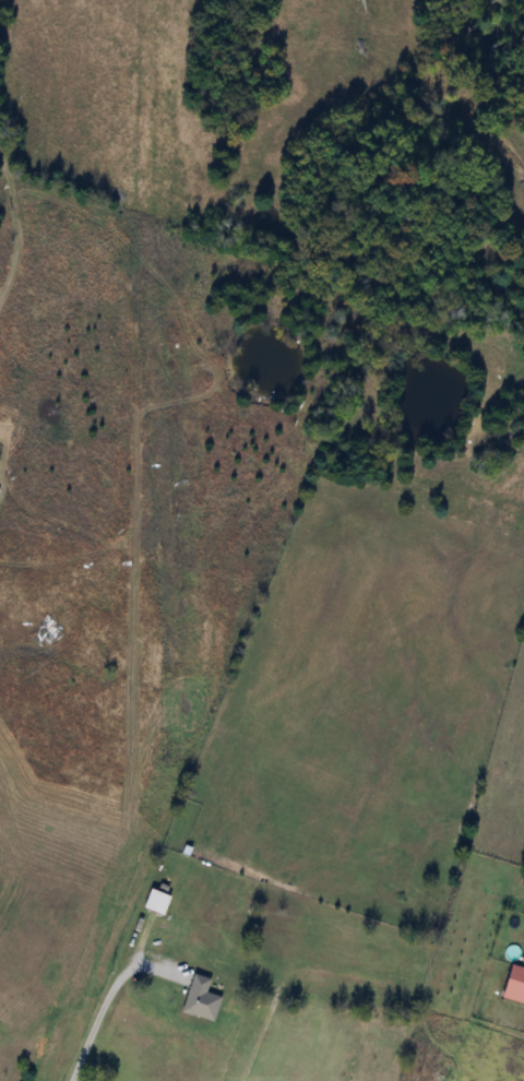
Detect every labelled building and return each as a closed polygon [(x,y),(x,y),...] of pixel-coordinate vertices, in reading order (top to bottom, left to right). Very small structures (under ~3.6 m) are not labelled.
[(162,915),(169,896),(149,888),(141,908),(162,915)] [(508,964),(500,998),(523,1004),(523,969),(508,964)] [(211,1022),(220,997),(205,992),(209,979),(192,973),(179,1011),(211,1022)]
